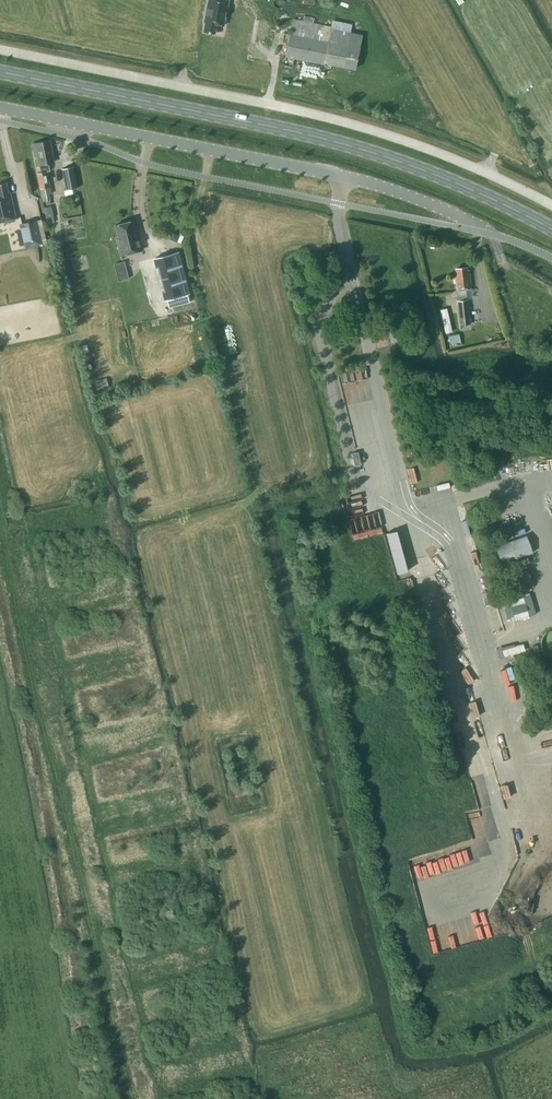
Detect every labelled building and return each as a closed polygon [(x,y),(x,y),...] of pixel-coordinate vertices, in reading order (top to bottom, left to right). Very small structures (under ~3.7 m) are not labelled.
[(229,0),(209,0),(205,21),(206,22),(204,31),(215,33),(217,24),(224,25),(229,0)] [(332,28),(325,59),(355,66),(363,32),(350,30),(352,23),(333,18),(332,28)] [(284,33),(283,41),(289,42),(286,56),(284,65),(293,67),(294,58),(324,64),(325,63),(332,28),(331,27),(294,20),(291,34),(284,33)] [(41,172),(37,173),(42,195),(44,195),(45,201),(50,200),(49,194),(51,193),(47,171),(50,171),(48,163),(53,162),(49,140),(32,144),(37,166),(40,165),(41,172)] [(78,188),(74,166),(62,168),(66,190),(78,188)] [(16,218),(10,192),(8,193),(6,182),(0,184),(0,222),(16,218)] [(51,205),(44,207),(47,219),(54,217),(51,205)] [(25,248),(43,244),(37,217),(19,221),(25,248)] [(134,229),(132,221),(115,225),(118,236),(116,237),(121,255),(142,250),(137,229),(134,229)] [(156,258),(167,300),(188,294),(177,252),(156,258)] [(121,279),(131,277),(128,259),(117,261),(121,279)] [(457,277),(455,277),(456,290),(457,290),(458,301),(457,301),(460,325),(470,324),(466,289),(471,288),(469,270),(466,270),(466,267),(456,268),(457,277)] [(67,292),(75,290),(72,275),(64,276),(67,292)] [(391,342),(398,341),(393,319),(386,321),(391,342)] [(461,342),(459,334),(449,336),(451,344),(461,342)] [(99,387),(111,385),(109,376),(97,379),(99,387)] [(358,451),(352,453),(355,466),(362,464),(358,451)] [(551,503),(551,493),(542,497),(545,505),(551,503)] [(353,515),(355,538),(386,534),(385,526),(378,527),(376,512),(353,515)] [(401,572),(412,568),(401,528),(389,532),(401,572)] [(502,564),(533,552),(527,535),(496,546),(502,564)] [(526,588),(537,584),(529,563),(519,567),(526,588)] [(509,601),(515,620),(529,616),(535,614),(530,595),(524,597),(509,601)] [(541,644),(551,651),(551,626),(541,644)] [(502,650),(504,656),(525,650),(523,643),(502,650)] [(503,675),(506,688),(517,684),(514,672),(503,675)] [(468,764),(472,775),(479,773),(475,761),(468,764)] [(482,812),(471,823),(480,831),(490,820),(482,812)] [(449,846),(463,840),(460,833),(447,838),(449,846)] [(428,862),(417,867),(422,879),(433,874),(428,862)] [(420,899),(413,901),(417,916),(424,914),(420,899)] [(433,938),(435,951),(445,950),(444,937),(433,938)]
